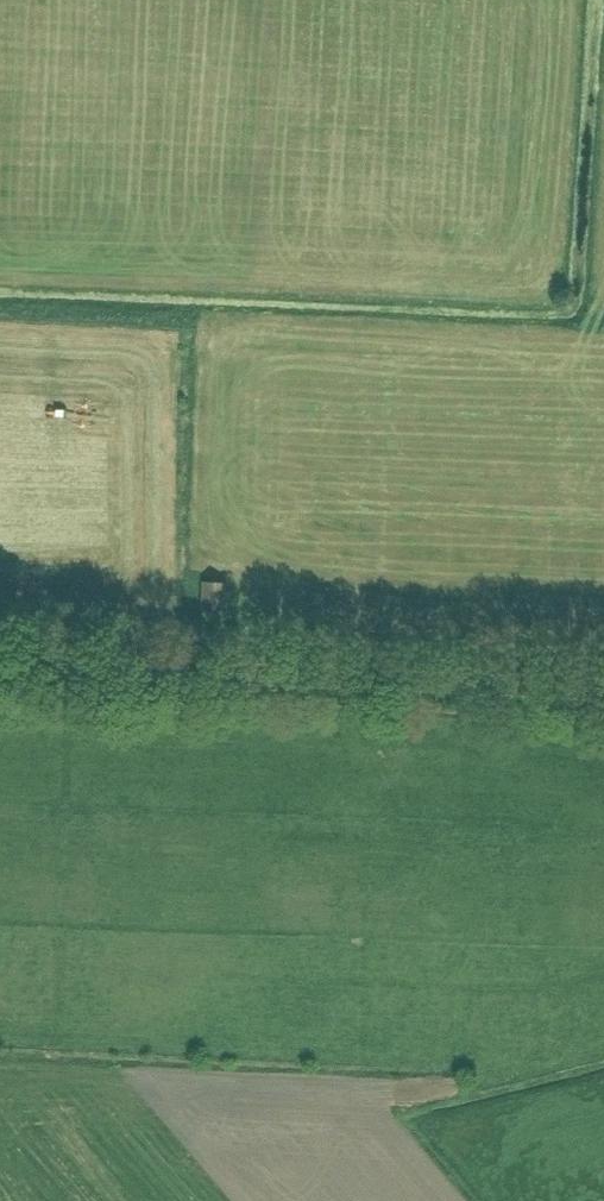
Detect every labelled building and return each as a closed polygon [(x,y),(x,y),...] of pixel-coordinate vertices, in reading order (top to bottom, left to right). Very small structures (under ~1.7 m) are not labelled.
[(221,611),(223,582),(203,581),(202,610),(221,611)]
